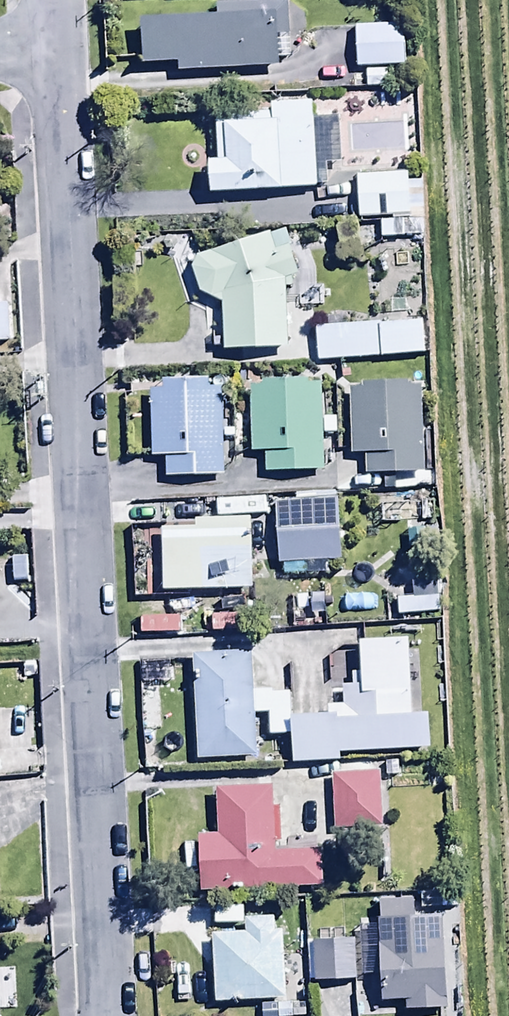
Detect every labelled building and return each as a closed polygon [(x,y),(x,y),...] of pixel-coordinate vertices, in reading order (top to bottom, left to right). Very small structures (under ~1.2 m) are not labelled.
[(258,12),(140,16),(140,61),(174,60),(174,71),(278,68),(277,35),(286,35),(286,5),(258,5),(258,12)] [(403,23),(353,25),(354,66),(404,65),(403,23)] [(271,105),(272,111),(215,113),(217,161),(208,161),(209,196),(316,191),(311,103),(271,105)] [(423,237),(423,176),(354,174),(354,216),(379,216),(379,237),(423,237)] [(312,268),(282,226),(169,261),(183,306),(203,306),(203,347),(289,346),(289,300),(324,299),(324,283),(312,283),(312,268)] [(387,324),(378,325),(381,357),(423,355),(421,322),(387,324)] [(381,357),(378,325),(313,329),(316,362),(381,357)] [(161,389),(150,389),(151,458),(163,458),(164,479),(223,478),(221,388),(208,389),(208,380),(161,381),(161,389)] [(263,453),(263,473),(322,471),(321,435),(335,434),(334,418),(322,418),(321,384),(310,384),(309,380),(262,381),(262,386),(248,386),(250,453),(263,453)] [(363,454),(364,475),(422,474),(420,386),(408,386),(408,382),(361,383),(361,387),(348,388),(350,454),(363,454)] [(295,503),(274,504),(275,564),(281,564),(281,576),(325,575),(324,563),(339,563),(337,501),(333,501),(333,494),(295,495),(295,503)] [(196,607),(196,590),(250,589),(249,518),(193,518),(193,528),(159,528),(160,589),(144,590),(144,608),(196,607)] [(395,599),(396,616),(439,613),(438,596),(395,599)] [(140,616),(140,634),(179,633),(178,616),(140,616)] [(359,671),(350,671),(353,712),(310,713),(308,661),(289,662),(289,691),(290,719),(291,764),(338,763),(338,752),(428,749),(427,712),(411,713),(408,637),(358,639),(359,671)] [(290,719),(289,691),(253,692),(252,653),(193,655),(196,759),(254,758),(253,714),(268,713),(269,735),(285,734),(284,719),(290,719)] [(330,775),(332,832),(379,830),(377,773),(330,775)] [(196,835),(198,892),(322,888),(320,851),(274,853),(273,840),(281,840),(280,807),(273,807),(272,786),(215,788),(217,834),(196,835)] [(431,899),(377,900),(379,1002),(404,1001),(404,1010),(447,1009),(445,930),(459,929),(459,911),(431,912),(431,899)] [(212,1002),(275,1001),(275,1015),(288,1015),(287,999),(285,999),(283,930),(274,931),(274,917),(243,918),(243,933),(211,934),(212,1002)] [(307,939),(307,982),(353,982),(353,939),(307,939)] [(209,968),(191,968),(191,1001),(209,1001),(209,968)]
